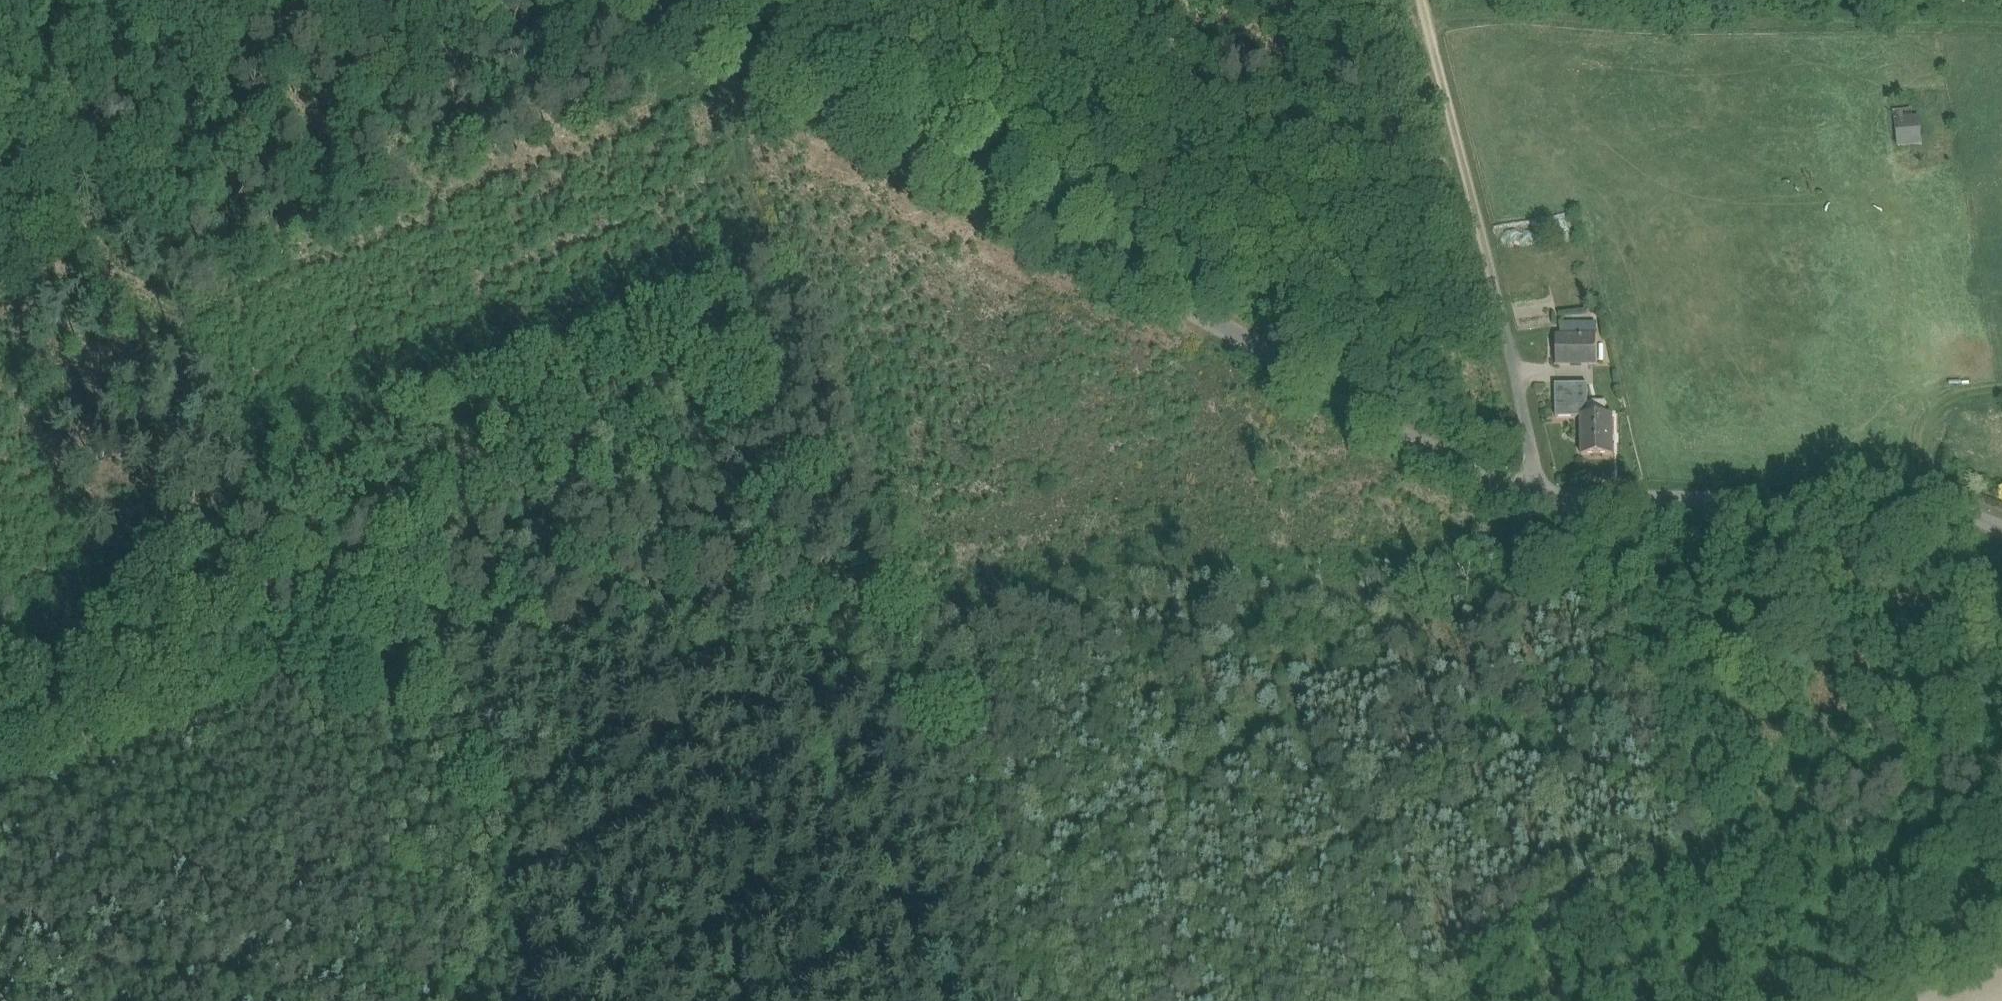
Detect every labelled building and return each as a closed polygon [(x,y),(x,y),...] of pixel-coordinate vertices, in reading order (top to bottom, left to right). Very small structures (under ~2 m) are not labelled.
[(1937,107),(1907,110),(1910,143),(1940,140),(1937,107)] [(1500,235),(1536,233),(1535,221),(1499,223),(1500,235)] [(1607,332),(1566,332),(1566,359),(1607,359),(1607,332)] [(1603,379),(1565,378),(1565,412),(1589,412),(1588,454),(1626,454),(1627,402),(1603,402),(1603,379)]
